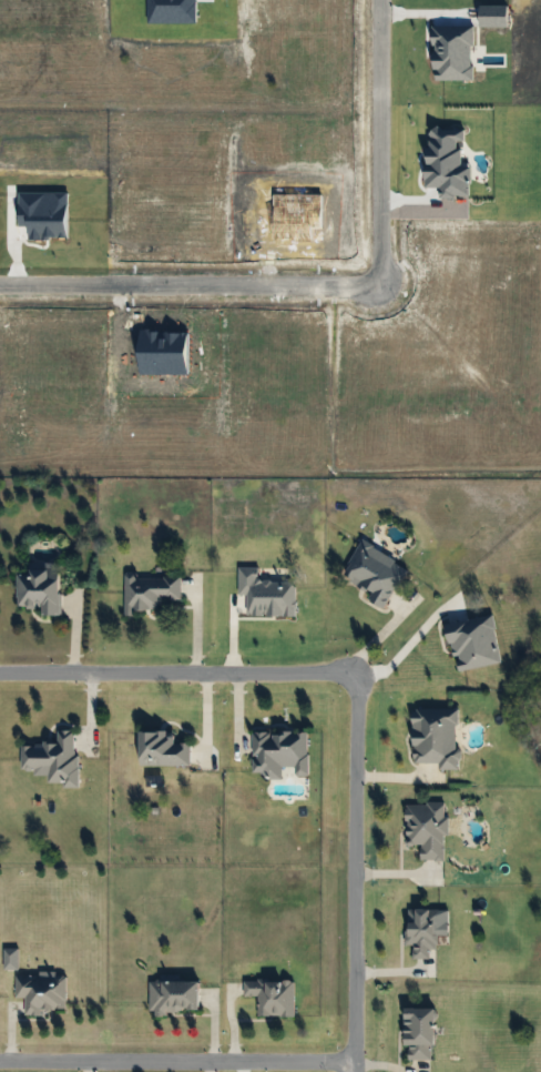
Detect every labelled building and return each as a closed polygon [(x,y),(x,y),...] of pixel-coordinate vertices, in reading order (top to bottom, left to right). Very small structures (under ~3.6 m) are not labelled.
[(406,566),(385,606),(337,581),(358,540),(406,566)] [(14,569),(58,569),(58,617),(39,617),(39,608),(14,608),(14,569)] [(123,576),(180,576),(180,601),(160,601),(160,611),(123,611),(123,576)] [(458,709),(457,770),(437,770),(437,765),(409,765),(410,709),(458,709)] [(74,730),(76,783),(45,785),(45,775),(24,775),(23,744),(54,742),(54,731),(74,730)] [(307,732),(308,777),(290,777),(290,770),(282,770),(282,779),(261,780),(261,773),(251,773),(249,734),(307,732)] [(136,767),(135,735),(188,735),(188,766),(136,767)] [(405,802),(447,803),(445,861),(418,860),(418,847),(404,847),(405,802)] [(439,909),(438,949),(429,949),(428,959),(409,959),(410,948),(405,948),(405,909),(439,909)] [(65,975),(65,1012),(23,1011),(23,998),(13,998),(13,975),(65,975)] [(147,981),(197,981),(197,1015),(147,1015),(147,981)] [(293,1017),(254,1017),(254,998),(242,998),(242,981),(293,981),(293,1017)] [(431,1009),(431,1059),(401,1059),(401,1009),(431,1009)]
